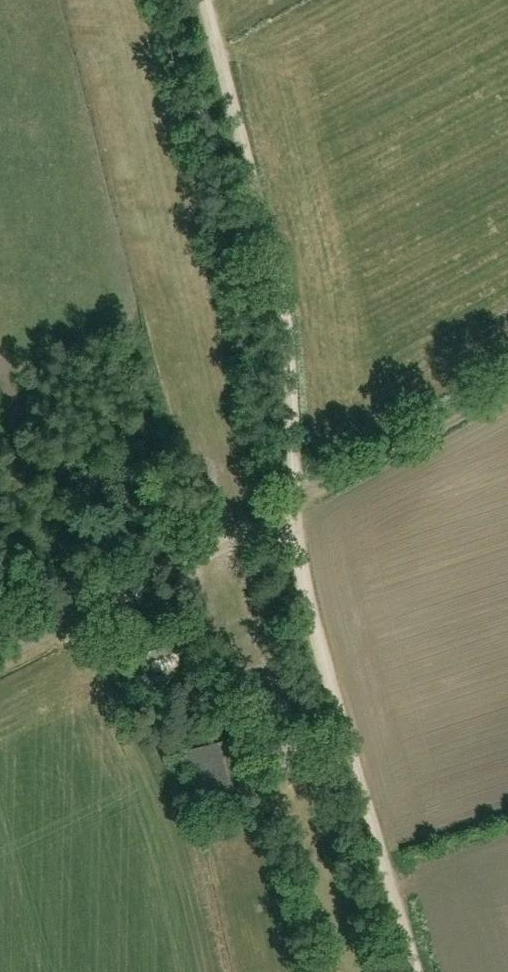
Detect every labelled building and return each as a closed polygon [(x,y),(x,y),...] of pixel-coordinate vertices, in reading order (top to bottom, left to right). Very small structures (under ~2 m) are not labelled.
[(178,653),(187,651),(180,629),(144,639),(150,660),(177,653),(178,653)] [(253,791),(250,778),(241,736),(181,749),(192,804),(253,791)]
